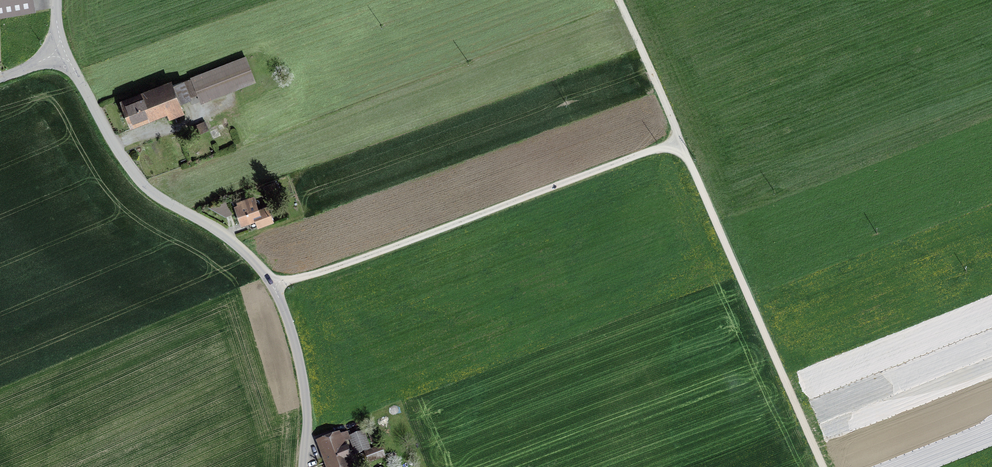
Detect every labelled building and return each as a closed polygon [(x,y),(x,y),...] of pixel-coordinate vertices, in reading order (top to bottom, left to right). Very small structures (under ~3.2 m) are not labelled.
[(33,11),(31,0),(0,0),(0,17),(33,11)] [(246,58),(193,79),(202,102),(255,82),(246,58)] [(184,82),(124,105),(131,122),(166,108),(170,118),(182,113),(178,103),(190,98),(184,82)] [(203,122),(192,127),(195,135),(206,129),(203,122)] [(257,210),(252,197),(244,199),(245,202),(237,205),(243,223),(249,221),(251,228),(272,220),(267,206),(257,210)] [(321,442),(330,466),(343,466),(349,465),(340,442),(348,439),(353,452),(368,446),(362,430),(347,436),(346,433),(321,442)] [(379,447),(365,451),(369,460),(382,455),(379,447)]
